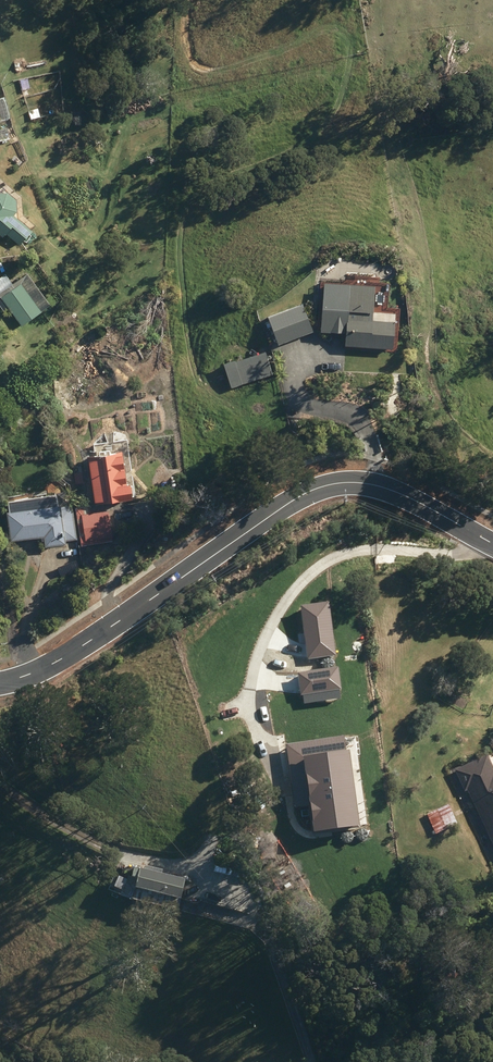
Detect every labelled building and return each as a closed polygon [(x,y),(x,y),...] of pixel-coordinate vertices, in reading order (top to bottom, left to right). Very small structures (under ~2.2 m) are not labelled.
[(27,142),(23,127),(14,129),(16,133),(9,135),(8,130),(2,132),(3,137),(2,137),(5,149),(27,142)] [(56,145),(60,151),(66,147),(62,141),(56,145)] [(145,198),(159,198),(160,188),(145,188),(145,198)] [(1,238),(3,235),(4,234),(18,246),(30,232),(11,217),(15,212),(14,201),(4,193),(0,193),(0,237),(1,238)] [(20,326),(39,312),(19,284),(0,297),(0,299),(20,326)] [(392,351),(395,315),(372,313),(374,288),(321,284),(318,330),(321,330),(320,332),(344,334),(343,347),(392,351)] [(277,344),(312,331),(303,304),(267,318),(277,344)] [(230,389),(241,385),(272,376),(265,354),(234,363),(224,367),(230,389)] [(87,459),(93,505),(131,500),(129,486),(125,487),(121,454),(87,459)] [(74,474),(76,484),(83,483),(81,473),(74,474)] [(53,496),(7,502),(8,512),(5,513),(9,543),(43,538),(44,548),(65,545),(65,543),(76,541),(71,507),(60,508),(60,506),(55,507),(53,496)] [(75,508),(81,547),(112,542),(108,510),(90,513),(89,506),(75,508)] [(301,605),(308,659),(336,655),(329,601),(301,605)] [(338,666),(297,672),(300,694),(341,689),(338,666)] [(310,805),(313,832),(360,826),(350,749),(346,750),(344,736),(286,744),(294,807),(310,805)] [(485,756),(453,771),(462,791),(462,792),(465,791),(492,850),(492,772),(485,756)] [(424,814),(432,833),(454,824),(445,805),(424,814)] [(127,881),(134,883),(130,901),(176,912),(179,900),(177,900),(182,880),(130,867),(127,881)]
